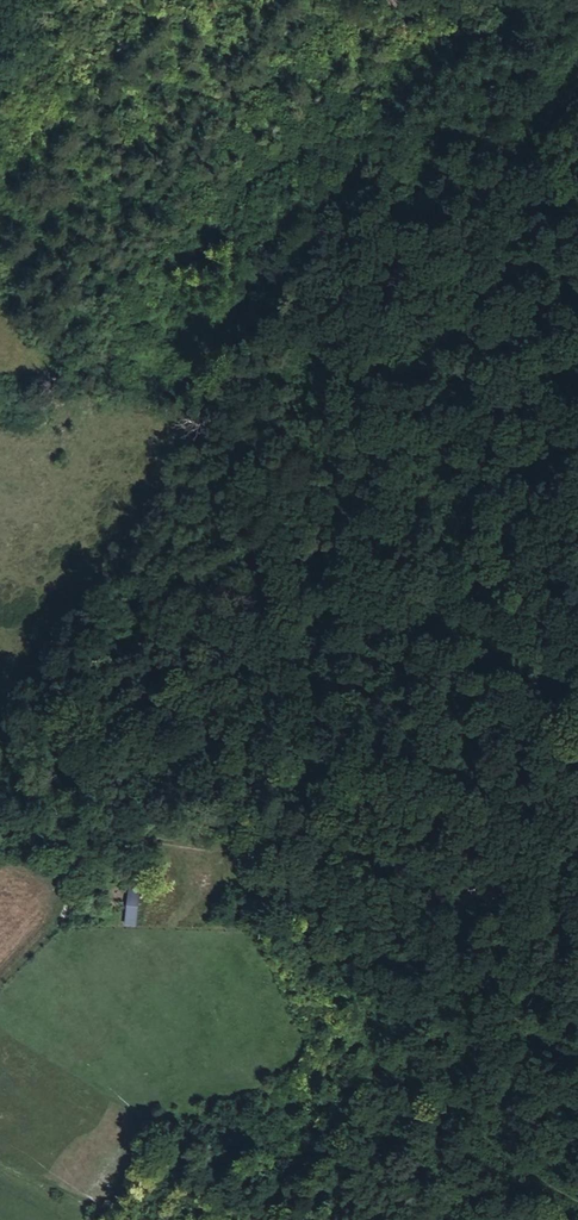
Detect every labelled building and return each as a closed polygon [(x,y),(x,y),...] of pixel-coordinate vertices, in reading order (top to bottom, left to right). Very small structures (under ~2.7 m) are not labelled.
[(132,872),(147,874),(147,865),(133,864),(132,872)] [(126,923),(136,924),(140,888),(130,887),(126,923)]
